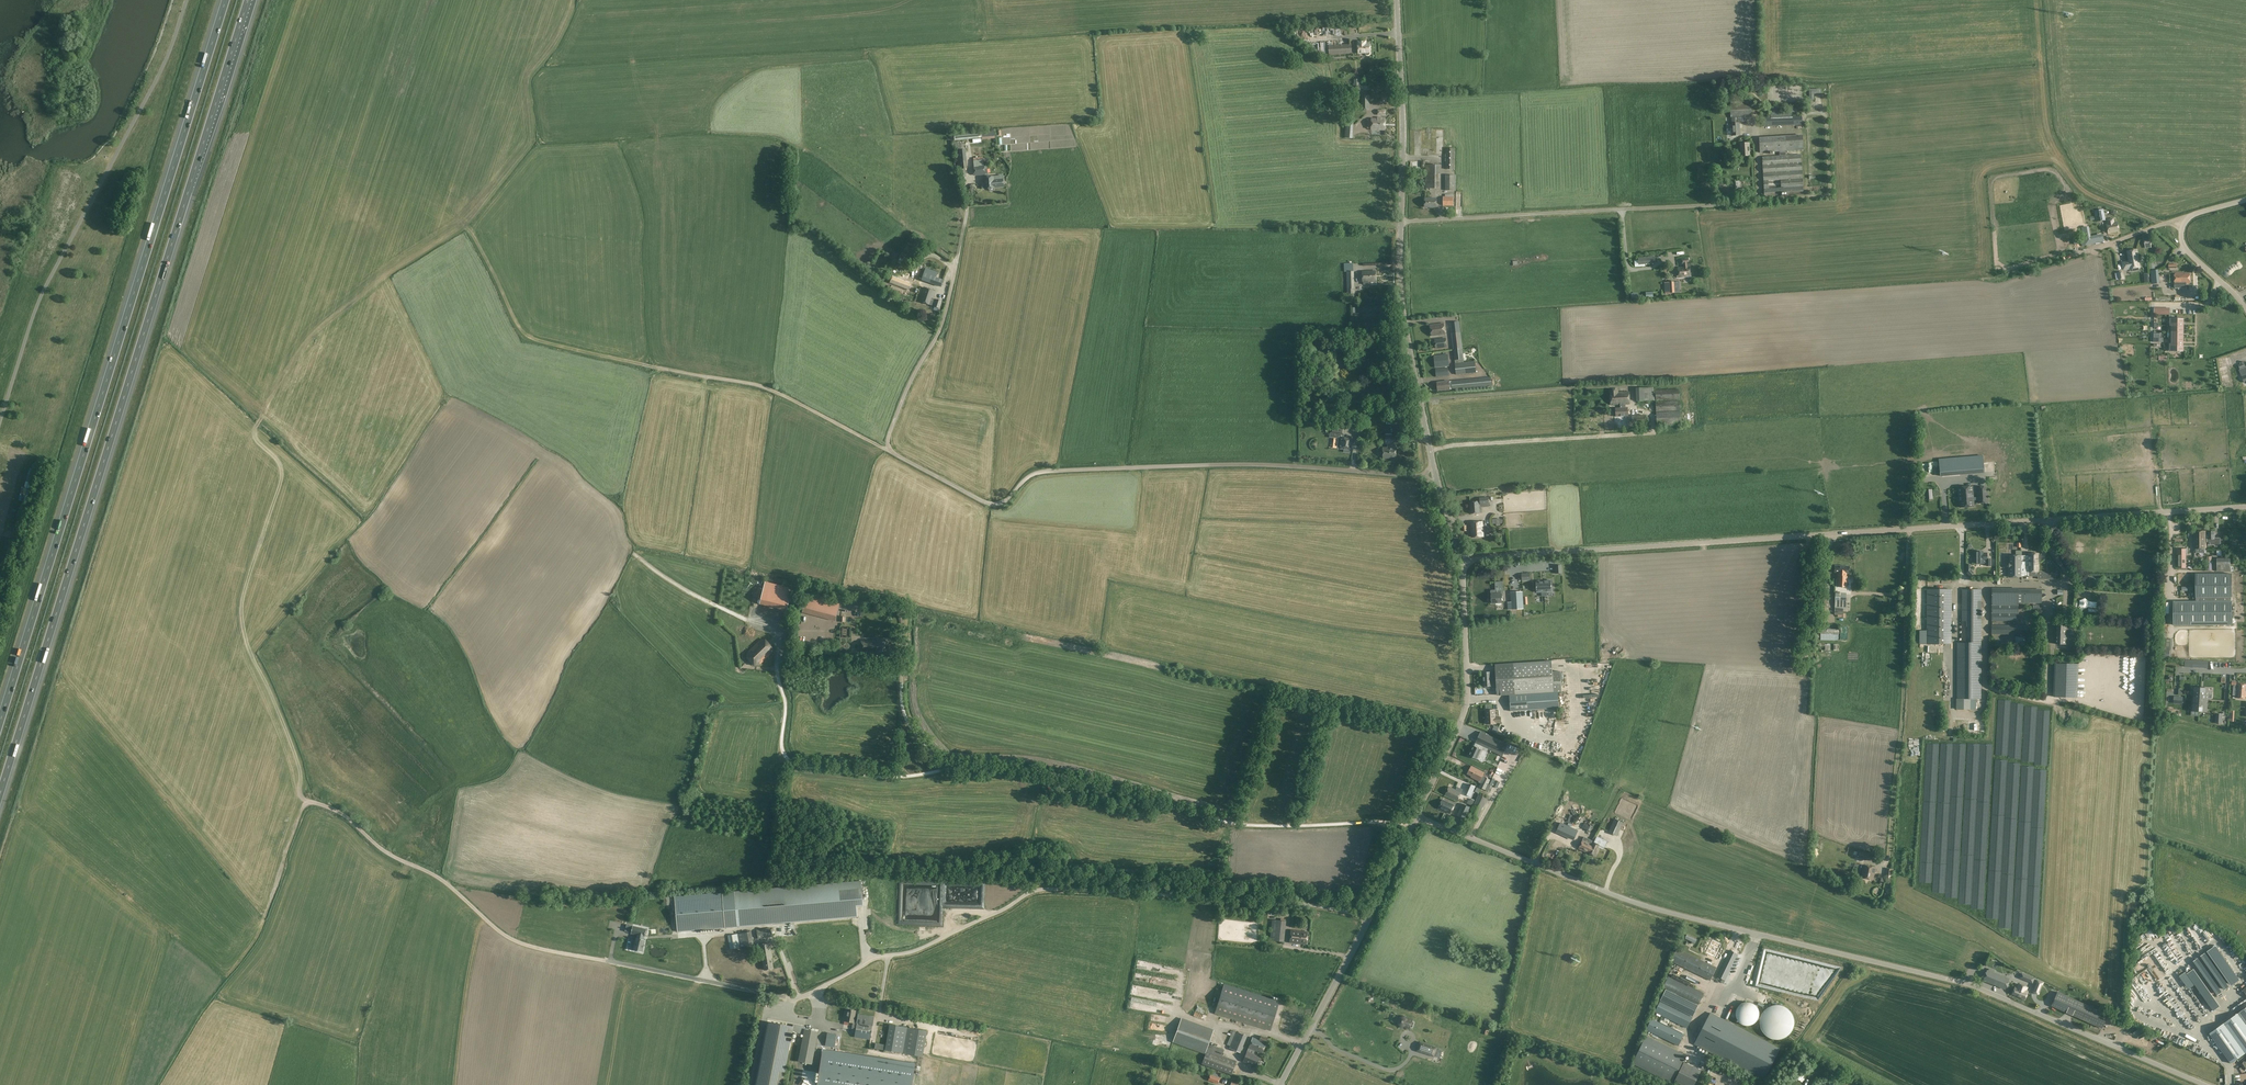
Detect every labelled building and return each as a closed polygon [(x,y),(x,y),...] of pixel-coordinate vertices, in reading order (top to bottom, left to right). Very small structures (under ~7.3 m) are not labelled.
[(1358,42),(1358,45),(1358,53),(1365,53),(1366,54),(1366,55),(1367,55),(1368,55),(1369,55),(1370,54),(1370,53),(1370,52),(1371,52),(1370,44),(1366,44),(1366,41),(1358,42)] [(1351,44),(1329,46),(1330,55),(1344,54),(1352,53),(1351,44)] [(1809,90),(1810,100),(1815,100),(1814,94),(1821,94),(1821,89),(1809,90)] [(1370,96),(1361,96),(1362,110),(1370,110),(1370,96)] [(1752,117),(1751,103),(1730,104),(1731,120),(1732,120),(1732,123),(1732,136),(1740,135),(1739,123),(1738,117),(1752,117)] [(1770,117),(1763,117),(1764,126),(1802,125),(1802,115),(1792,116),(1792,112),(1770,113),(1770,117)] [(1385,119),(1376,119),(1372,118),(1372,130),(1385,130),(1385,119)] [(1346,122),(1345,138),(1353,138),(1354,123),(1346,122)] [(981,131),(954,134),(954,141),(982,138),(981,132),(981,131)] [(1804,150),(1803,135),(1759,137),(1760,153),(1804,150)] [(1750,156),(1749,148),(1748,148),(1748,143),(1749,143),(1741,143),(1741,156),(1750,156)] [(1446,148),(1445,169),(1455,169),(1456,149),(1446,148)] [(965,150),(956,151),(957,162),(958,162),(960,177),(966,177),(965,169),(967,168),(966,161),(961,161),(960,153),(961,153),(962,159),(965,159),(965,150)] [(1802,154),(1762,157),(1765,197),(1804,195),(1802,154)] [(973,160),(974,166),(973,166),(974,176),(985,175),(985,174),(987,174),(987,168),(984,169),(984,165),(983,165),(983,159),(973,160)] [(1425,165),(1425,168),(1425,189),(1440,189),(1440,165),(1426,165),(1425,165)] [(1445,175),(1445,190),(1455,190),(1455,175),(1445,175)] [(983,189),(989,188),(989,190),(990,190),(991,191),(993,191),(994,190),(994,189),(994,188),(995,188),(1003,187),(1003,179),(997,180),(997,177),(994,178),(994,177),(984,178),(985,183),(984,183),(983,184),(982,184),(983,189)] [(1445,197),(1443,197),(1443,206),(1453,206),(1453,195),(1445,194),(1445,197)] [(1425,199),(1425,207),(1436,207),(1436,199),(1425,199)] [(2103,209),(2094,211),(2096,222),(2105,220),(2103,209)] [(2107,224),(2106,225),(2108,234),(2119,232),(2117,223),(2114,223),(2113,219),(2107,220),(2107,224)] [(2089,228),(2080,229),(2082,237),(2084,237),(2085,242),(2091,241),(2089,228)] [(2050,240),(2036,243),(2037,247),(2040,246),(2041,250),(2060,245),(2058,239),(2053,240),(2050,240)] [(2137,250),(2128,252),(2129,261),(2134,260),(2134,264),(2139,263),(2137,250)] [(1638,260),(1634,260),(1635,267),(1645,266),(1645,262),(1658,261),(1658,255),(1638,256),(1638,260)] [(1684,267),(1678,268),(1679,278),(1690,276),(1689,267),(1688,267),(1687,263),(1689,263),(1688,259),(1682,259),(1683,264),(1684,264),(1684,267)] [(2129,261),(2130,262),(2123,263),(2124,270),(2131,268),(2131,269),(2140,267),(2139,263),(2134,264),(2134,260),(2129,261)] [(883,274),(875,268),(868,262),(863,268),(878,280),(883,274)] [(934,285),(937,277),(938,272),(926,268),(922,280),(934,285)] [(2160,283),(2158,270),(2151,271),(2152,284),(2160,283)] [(1376,271),(1363,271),(1363,282),(1376,282),(1376,271)] [(2190,273),(2175,273),(2175,284),(2190,284),(2190,273)] [(1675,282),(1665,282),(1665,293),(1676,293),(1675,282)] [(900,290),(881,284),(879,289),(897,296),(900,290)] [(935,291),(924,288),(920,301),(931,305),(934,306),(939,308),(942,302),(936,300),(936,301),(933,299),(935,291)] [(2191,294),(2179,295),(2180,306),(2192,306),(2191,294)] [(1458,321),(1448,321),(1449,331),(1458,330),(1458,321)] [(1444,323),(1430,325),(1432,336),(1446,334),(1444,323)] [(1460,331),(1451,333),(1455,360),(1464,359),(1460,331)] [(1446,338),(1435,339),(1436,348),(1447,347),(1446,338)] [(1447,356),(1435,357),(1436,367),(1448,366),(1447,356)] [(1475,361),(1455,363),(1456,375),(1477,373),(1475,361)] [(2241,364),(2238,365),(2239,366),(2238,367),(2239,370),(2244,383),(2245,382),(2245,367),(2244,361),(2240,363),(2241,364)] [(1448,368),(1436,369),(1437,377),(1449,376),(1448,368)] [(1452,381),(1452,389),(1452,390),(1492,386),(1491,377),(1452,381)] [(1450,390),(1449,381),(1437,382),(1438,391),(1450,390)] [(1654,387),(1636,388),(1636,401),(1654,400),(1654,387)] [(1679,389),(1656,390),(1656,400),(1680,399),(1679,389)] [(1626,408),(1626,405),(1630,404),(1629,392),(1617,392),(1617,390),(1610,391),(1611,405),(1620,405),(1620,408),(1616,408),(1616,416),(1628,416),(1628,408),(1626,408)] [(1680,401),(1656,402),(1656,412),(1680,411),(1680,401)] [(1657,412),(1657,421),(1657,426),(1681,425),(1681,411),(1657,412)] [(1332,427),(1331,435),(1344,437),(1345,427),(1341,427),(1340,429),(1332,427)] [(1385,436),(1386,444),(1387,444),(1387,447),(1383,448),(1383,459),(1397,458),(1396,447),(1396,444),(1396,435),(1393,435),(1392,433),(1385,434),(1385,436)] [(1338,437),(1337,448),(1343,449),(1343,452),(1349,453),(1349,450),(1350,450),(1352,438),(1338,437)] [(1983,456),(1966,457),(1939,459),(1940,476),(1984,472),(1983,456)] [(1973,500),(1978,500),(1978,503),(1988,502),(1987,486),(1977,487),(1978,498),(1973,498),(1972,486),(1958,487),(1960,507),(1974,506),(1973,500)] [(1480,501),(1480,507),(1489,506),(1489,498),(1480,498),(1480,501)] [(1480,507),(1480,501),(1469,502),(1471,515),(1481,514),(1480,507)] [(1483,522),(1471,522),(1472,537),(1483,537),(1483,522)] [(2206,532),(2194,532),(2194,549),(2206,549),(2206,532)] [(2215,532),(2208,532),(2208,535),(2207,535),(2207,542),(2208,542),(2208,545),(2215,545),(2215,546),(2220,546),(2220,538),(2216,538),(2216,540),(2215,540),(2215,539),(2215,532)] [(2178,568),(2186,568),(2186,549),(2178,549),(2178,568)] [(1987,553),(1983,553),(1983,551),(1976,551),(1976,564),(1984,563),(1986,563),(1986,566),(1990,566),(1990,559),(1987,559),(1987,553)] [(2009,572),(2008,572),(2008,577),(2022,577),(2022,572),(2021,572),(2021,551),(2016,551),(2016,556),(2009,556),(2009,572)] [(2028,554),(2028,572),(2029,572),(2038,572),(2038,571),(2038,562),(2040,562),(2041,561),(2041,556),(2040,555),(2038,555),(2038,554),(2028,554)] [(2231,559),(2217,559),(2218,571),(2230,571),(2231,559)] [(1839,576),(1847,576),(1847,574),(1850,574),(1850,567),(1835,566),(1835,572),(1840,573),(1839,576)] [(2196,601),(2232,602),(2232,596),(2232,574),(2196,574),(2196,601)] [(1847,576),(1839,576),(1838,576),(1838,587),(1847,587),(1847,577),(1847,576)] [(1544,581),(1545,592),(1553,591),(1552,580),(1544,581)] [(1545,592),(1544,581),(1536,581),(1537,592),(1545,592)] [(1504,594),(1503,582),(1495,582),(1496,591),(1491,591),(1491,595),(1492,595),(1492,603),(1502,603),(1501,594),(1504,594)] [(2018,621),(2018,603),(2018,589),(2018,588),(1992,588),(1992,620),(2018,621)] [(2022,589),(2022,603),(2041,604),(2042,589),(2022,589)] [(1512,609),(1523,608),(1522,592),(1511,593),(1512,603),(1512,609)] [(803,609),(836,618),(840,601),(829,598),(830,595),(827,594),(826,598),(807,593),(803,609)] [(1835,593),(1835,608),(1846,609),(1846,593),(1835,593)] [(1967,596),(1945,595),(1945,705),(1967,705),(1967,596)] [(1819,610),(1821,611),(1829,611),(1829,597),(1820,596),(1819,610)] [(2089,608),(2099,609),(2100,603),(2089,602),(2085,598),(2079,600),(2079,606),(2076,609),(2082,613),(2084,610),(2089,608)] [(2174,602),(2174,625),(2232,624),(2232,602),(2196,601),(2174,602)] [(2019,635),(2023,635),(2032,635),(2032,626),(1992,625),(1992,635),(2019,635)] [(2067,649),(2068,626),(2057,626),(2056,649),(2067,649)] [(861,640),(861,653),(866,653),(866,651),(877,652),(877,655),(889,655),(889,638),(877,638),(877,640),(861,640)] [(773,647),(765,639),(759,640),(758,640),(759,641),(748,651),(747,652),(746,657),(750,662),(754,666),(760,665),(761,664),(771,654),(772,653),(773,647)] [(812,648),(804,648),(801,648),(801,657),(804,657),(812,657),(821,657),(821,648),(812,648)] [(1496,665),(1497,672),(1484,673),(1484,682),(1484,683),(1484,685),(1484,686),(1485,687),(1485,688),(1486,689),(1490,689),(1491,688),(1491,686),(1500,686),(1501,695),(1510,695),(1511,711),(1559,708),(1558,691),(1562,691),(1561,672),(1553,673),(1553,662),(1496,665)] [(2078,702),(2078,670),(2057,670),(2057,702),(2078,702)] [(2238,685),(2237,685),(2237,682),(2232,681),(2232,685),(2234,685),(2234,688),(2238,688),(2238,698),(2245,699),(2245,689),(2245,684),(2239,684),(2238,685)] [(2201,688),(2193,687),(2192,698),(2193,698),(2200,698),(2201,688)] [(2208,688),(2201,688),(2200,698),(2207,699),(2208,699),(2208,688)] [(2200,698),(2193,698),(2193,701),(2192,701),(2192,711),(2199,711),(2200,698)] [(2207,699),(2200,698),(2199,711),(2207,712),(2208,702),(2207,702),(2207,699)] [(1486,711),(1486,716),(1487,716),(1487,719),(1486,719),(1486,720),(1485,720),(1485,721),(1485,724),(1486,725),(1487,725),(1496,725),(1496,723),(1501,722),(1501,717),(1496,717),(1495,710),(1486,711)] [(1955,725),(1952,724),(1952,720),(1947,720),(1946,729),(1955,730),(1955,725)] [(1481,750),(1483,751),(1487,752),(1488,750),(1503,756),(1509,744),(1481,731),(1474,746),(1481,750)] [(1948,746),(1948,737),(1938,737),(1938,746),(1948,746)] [(1481,750),(1474,746),(1469,755),(1481,761),(1483,756),(1481,755),(1483,751),(1481,750)] [(1481,781),(1485,773),(1472,767),(1469,775),(1481,781)] [(1489,792),(1492,788),(1499,774),(1488,769),(1479,787),(1489,792)] [(1478,788),(1470,784),(1464,796),(1470,799),(1474,792),(1476,793),(1478,788)] [(1456,790),(1449,787),(1445,796),(1458,801),(1463,789),(1457,787),(1456,790)] [(1478,819),(1487,799),(1479,794),(1469,815),(1478,819)] [(1450,814),(1454,805),(1442,800),(1438,809),(1450,814)] [(1462,803),(1457,815),(1465,818),(1470,807),(1462,803)] [(1618,836),(1620,830),(1624,823),(1615,819),(1609,832),(1618,836)] [(1579,832),(1563,824),(1558,833),(1575,841),(1579,832)] [(1560,841),(1556,839),(1554,844),(1559,846),(1560,844),(1569,848),(1572,841),(1562,836),(1560,841)] [(1584,837),(1583,840),(1590,843),(1589,844),(1591,845),(1593,841),(1584,837)] [(1590,843),(1583,840),(1579,849),(1588,853),(1591,845),(1589,844),(1590,843)] [(1593,841),(1591,845),(1588,853),(1596,857),(1602,845),(1593,841)] [(1622,847),(1632,852),(1634,847),(1624,842),(1622,847)] [(1860,853),(1860,854),(1859,858),(1874,862),(1875,856),(1860,853)] [(1863,871),(1861,878),(1873,880),(1874,874),(1873,874),(1875,867),(1865,865),(1864,872),(1863,871)] [(861,881),(675,897),(678,932),(857,917),(856,907),(863,906),(861,881)] [(645,940),(644,939),(644,936),(645,936),(647,929),(633,926),(631,933),(637,935),(637,938),(636,938),(635,940),(632,940),(631,944),(634,945),(633,950),(642,952),(645,940)] [(771,928),(759,929),(757,930),(758,939),(772,937),(771,928)] [(1285,930),(1271,928),(1270,941),(1284,942),(1285,930)] [(1307,932),(1291,930),(1290,942),(1306,944),(1307,932)] [(738,932),(740,946),(751,944),(749,931),(738,932)] [(1714,939),(1708,951),(1717,956),(1719,951),(1720,947),(1721,948),(1723,943),(1714,939)] [(770,943),(759,945),(762,960),(763,959),(765,970),(773,969),(772,958),(773,958),(770,943)] [(1710,981),(1717,967),(1677,948),(1671,961),(1710,981)] [(1725,980),(1727,978),(1738,954),(1730,950),(1717,977),(1725,980)] [(2187,974),(2195,985),(2213,1011),(2220,1006),(2194,969),(2187,974)] [(2001,978),(2002,976),(1987,970),(1983,981),(2005,989),(2008,981),(2001,978)] [(2034,979),(2022,974),(2027,976),(2025,980),(2032,983),(2034,979)] [(1704,993),(1669,976),(1663,987),(1699,1005),(1704,993)] [(2039,992),(2043,983),(2037,981),(2034,990),(2039,992)] [(2027,988),(2019,984),(2017,989),(2015,988),(2012,994),(2025,999),(2028,993),(2026,992),(2027,988)] [(1214,1014),(1220,1016),(1269,1031),(1278,1002),(1222,985),(1214,1014)] [(1693,1016),(1698,1005),(1666,989),(1661,1000),(1693,1016)] [(2058,992),(2052,1006),(2102,1028),(2108,1014),(2058,992)] [(1687,1029),(1693,1017),(1660,1001),(1655,1013),(1687,1029)] [(1757,1008),(1756,1007),(1754,1005),(1752,1003),(1749,1002),(1746,1002),(1743,1003),(1741,1004),(1738,1006),(1737,1008),(1736,1011),(1735,1014),(1735,1017),(1736,1020),(1738,1023),(1740,1025),(1743,1027),(1746,1028),(1749,1027),(1752,1027),(1755,1025),(1757,1023),(1759,1020),(1760,1017),(1760,1014),(1759,1011),(1757,1008)] [(1794,1026),(1794,1022),(1794,1019),(1792,1015),(1790,1012),(1788,1009),(1784,1007),(1781,1006),(1777,1005),(1773,1006),(1769,1007),(1766,1009),(1763,1012),(1761,1015),(1760,1019),(1759,1022),(1759,1026),(1760,1030),(1762,1034),(1764,1037),(1768,1039),(1771,1041),(1775,1042),(1779,1042),(1783,1041),(1786,1039),(1789,1037),(1792,1034),(1793,1030),(1794,1026)] [(845,1015),(844,1021),(853,1023),(852,1028),(856,1029),(857,1022),(854,1021),(856,1011),(847,1009),(846,1015),(845,1015)] [(2245,1054),(2245,1053),(2243,1048),(2245,1046),(2245,1010),(2243,1012),(2242,1011),(2238,1014),(2238,1015),(2225,1024),(2223,1025),(2224,1025),(2211,1035),(2210,1034),(2232,1064),(2231,1063),(2244,1054),(2245,1054)] [(1780,1049),(1711,1013),(1695,1044),(1763,1080),(1780,1049)] [(856,1029),(854,1037),(869,1039),(870,1040),(871,1033),(872,1031),(871,1031),(871,1032),(868,1031),(869,1025),(873,1025),(874,1017),(872,1017),(870,1017),(868,1017),(865,1017),(863,1016),(863,1015),(861,1015),(859,1015),(858,1015),(857,1022),(856,1029)] [(1449,1026),(1451,1021),(1436,1015),(1434,1020),(1449,1026)] [(1400,1017),(1399,1018),(1399,1019),(1398,1020),(1398,1021),(1398,1022),(1398,1023),(1399,1024),(1400,1025),(1401,1026),(1401,1027),(1403,1027),(1404,1027),(1410,1029),(1413,1019),(1408,1018),(1408,1017),(1404,1016),(1403,1016),(1401,1017),(1400,1017)] [(1413,1032),(1420,1032),(1421,1022),(1420,1021),(1420,1017),(1414,1017),(1413,1032)] [(1213,1030),(1181,1018),(1172,1042),(1205,1054),(1213,1030)] [(1679,1046),(1684,1035),(1652,1019),(1646,1030),(1679,1046)] [(757,1084),(781,1084),(793,1026),(770,1021),(757,1084)] [(886,1047),(886,1050),(903,1053),(907,1027),(890,1024),(886,1047)] [(926,1031),(907,1027),(903,1053),(922,1056),(926,1031)] [(818,1031),(805,1029),(799,1062),(812,1065),(818,1031)] [(1236,1032),(1233,1030),(1227,1045),(1230,1046),(1236,1032)] [(828,1033),(826,1046),(835,1047),(837,1034),(828,1033)] [(1252,1037),(1247,1048),(1246,1051),(1252,1053),(1254,1050),(1261,1054),(1265,1044),(1266,1044),(1269,1038),(1261,1035),(1259,1041),(1258,1041),(1257,1039),(1252,1037)] [(1632,1064),(1663,1079),(1672,1083),(1686,1056),(1646,1036),(1632,1064)] [(1420,1042),(1417,1051),(1434,1056),(1437,1048),(1420,1042)] [(1209,1046),(1202,1064),(1232,1075),(1237,1061),(1222,1055),(1224,1051),(1209,1046)] [(818,1084),(912,1084),(915,1063),(822,1051),(818,1084)] [(1252,1053),(1246,1051),(1241,1061),(1256,1067),(1260,1056),(1252,1053)]
